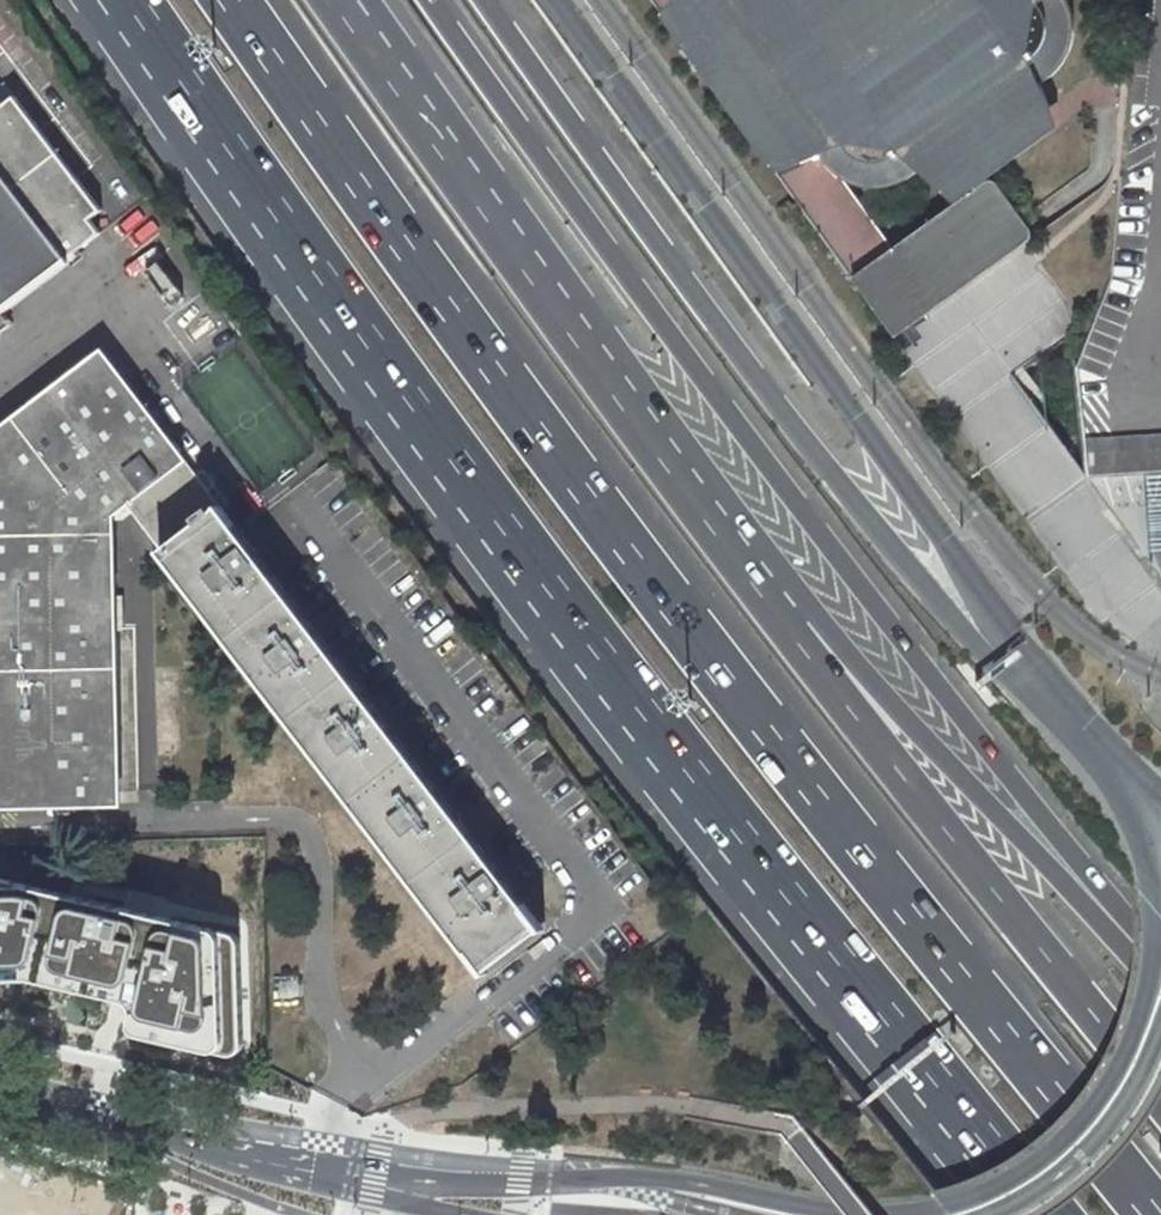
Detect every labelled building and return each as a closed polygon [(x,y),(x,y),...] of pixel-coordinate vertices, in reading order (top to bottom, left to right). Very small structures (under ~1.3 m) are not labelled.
[(850,273),(888,241),(841,177),(825,153),(845,144),(849,150),(855,155),(862,159),(869,161),(877,162),(885,161),(892,159),(896,157),(901,153),(921,171),(952,200),(1005,193),(997,181),(990,180),(986,181),(969,166),(1051,107),(1041,82),(1049,78),(1055,73),(1060,68),(1067,59),(1073,45),(1075,30),(1074,18),(1070,4),(1068,0),(652,0),(850,273)] [(4,105),(16,96),(5,82),(0,86),(0,100),(4,105)] [(60,251),(70,264),(72,262),(69,258),(102,233),(91,219),(103,210),(16,96),(4,105),(0,100),(0,298),(60,251)] [(845,144),(825,153),(841,177),(855,184),(869,187),(879,188),(890,187),(897,185),(906,181),(921,171),(901,153),(896,157),(892,159),(885,161),(877,162),(869,161),(862,159),(855,155),(849,150),(845,144)] [(888,241),(850,273),(896,337),(1026,243),(1030,240),(1033,234),(1030,227),(1005,193),(952,200),(956,203),(893,248),(888,241)] [(1085,477),(1085,474),(1053,429),(1015,376),(1073,334),(1075,324),(1074,313),(1069,300),(1032,250),(1026,243),(896,337),(889,342),(894,348),(991,483),(1009,509),(1033,539),(1058,568),(1086,595),(1115,620),(1138,638),(1160,636),(1160,578),(1085,477)] [(60,251),(0,298),(0,318),(70,264),(60,251)] [(138,403),(103,357),(0,435),(0,806),(51,805),(52,818),(73,818),(72,804),(121,803),(115,513),(132,500),(161,478),(183,461),(157,427),(164,422),(146,398),(138,403)] [(1081,440),(1085,474),(1085,477),(1160,472),(1160,435),(1081,440)] [(195,477),(183,461),(161,478),(173,494),(195,477)] [(173,494),(161,478),(132,500),(505,980),(557,937),(237,533),(219,509),(206,492),(213,487),(202,472),(195,477),(173,494)] [(1160,578),(1160,472),(1085,477),(1160,578)] [(38,980),(138,1006),(134,1024),(142,1034),(217,1050),(234,1055),(245,1047),(242,965),(239,937),(185,922),(29,887),(0,880),(0,981),(38,980)]
